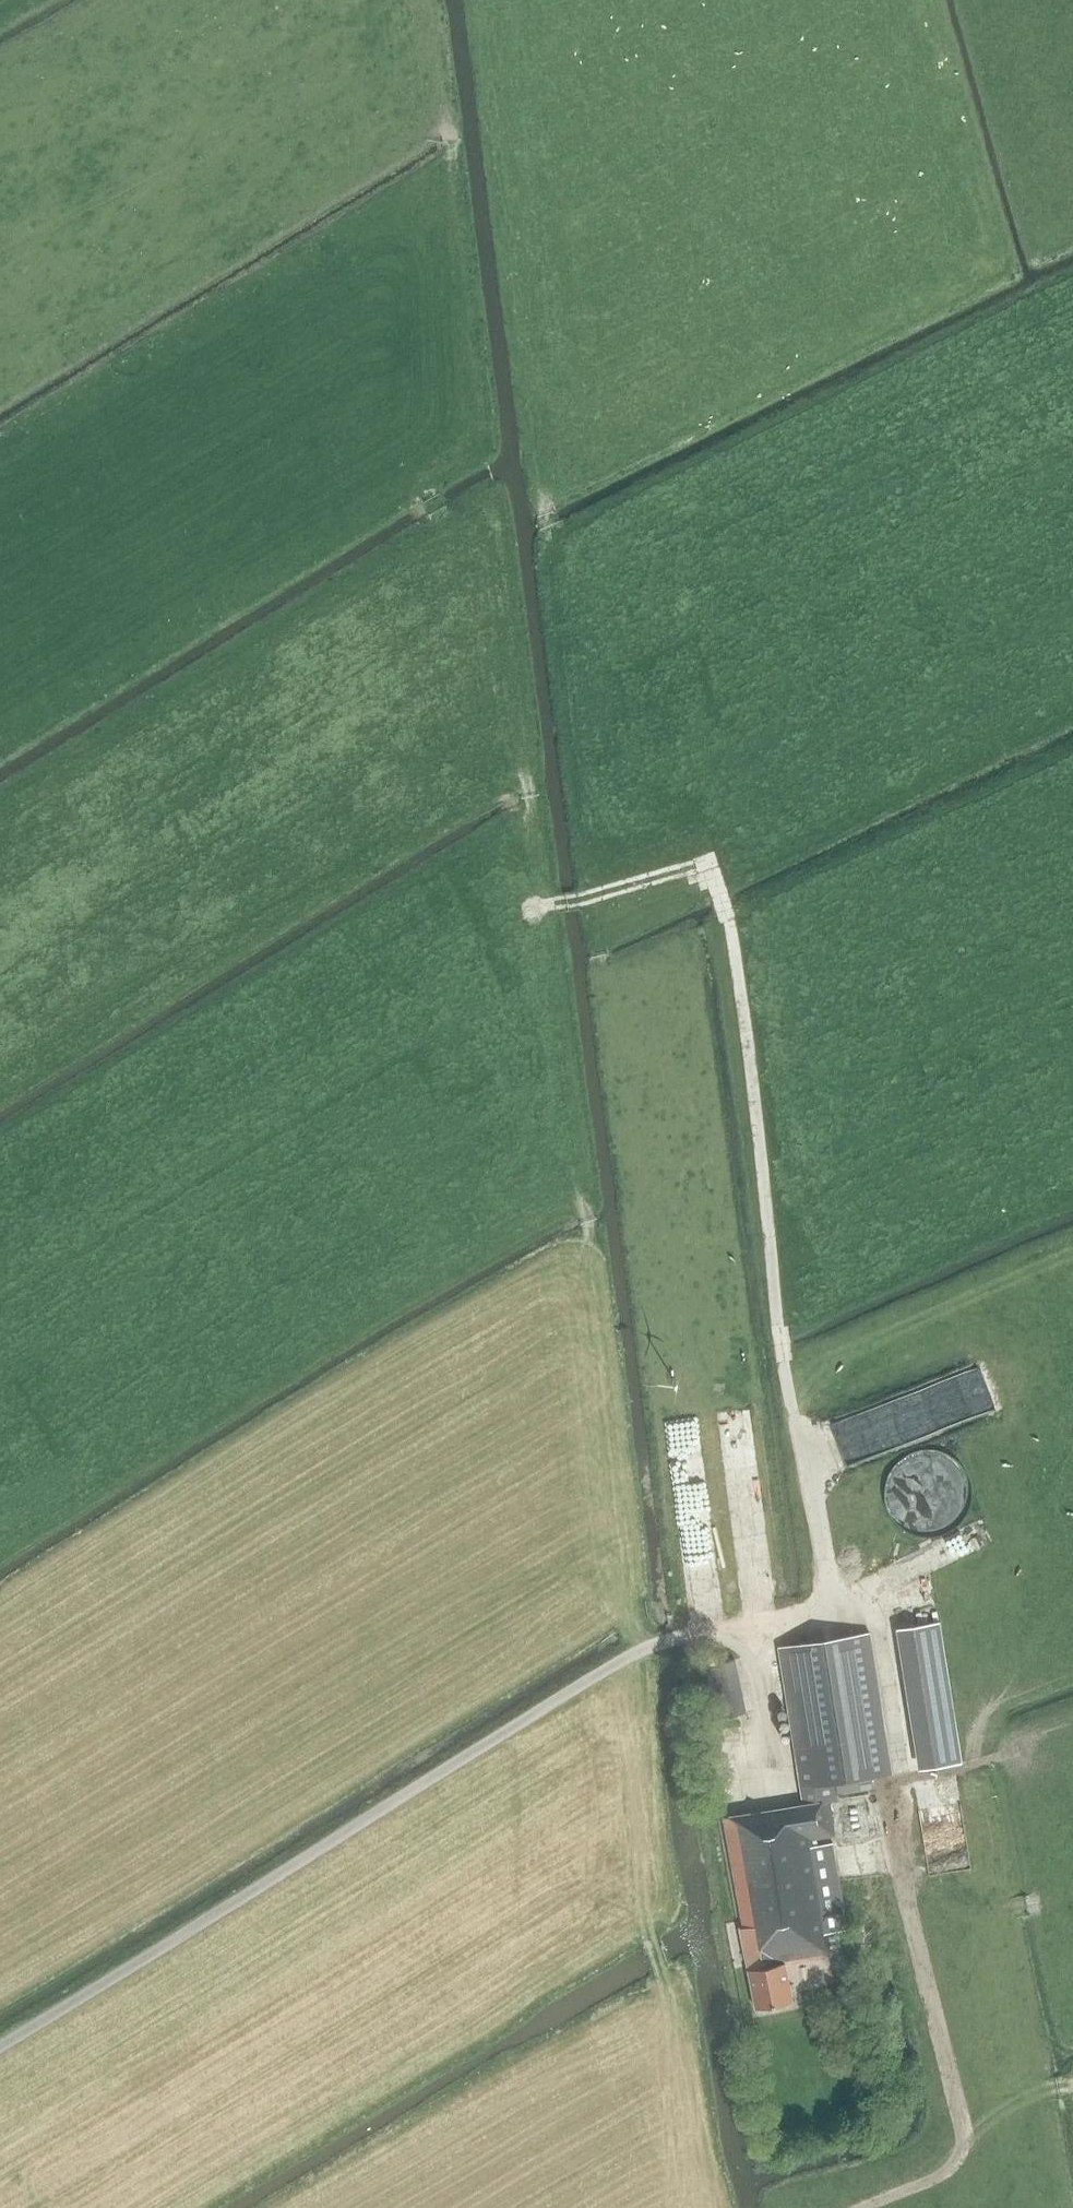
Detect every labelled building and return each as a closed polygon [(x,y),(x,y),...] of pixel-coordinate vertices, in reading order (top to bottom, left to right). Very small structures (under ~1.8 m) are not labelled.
[(943,1397),(962,1390),(970,1413),(981,1413),(997,1408),(997,1405),(990,1386),(990,1369),(988,1363),(914,1388),(914,1390),(918,1402),(930,1401),(931,1412),(943,1411),(943,1397)] [(870,1409),(827,1422),(837,1457),(871,1447),(868,1437),(877,1435),(870,1409)] [(893,1527),(904,1535),(917,1540),(931,1540),(945,1536),(956,1528),(964,1517),(968,1503),(968,1489),(964,1477),(956,1467),(946,1459),(934,1455),(921,1454),(908,1458),(897,1464),(888,1475),(883,1488),(882,1502),(886,1515),(893,1527)] [(938,1621),(913,1625),(935,1766),(961,1762),(938,1621)] [(778,1647),(800,1789),(835,1783),(836,1794),(871,1789),(870,1776),(891,1773),(869,1632),(778,1647)] [(707,1714),(743,1711),(740,1658),(703,1660),(707,1714)] [(834,1842),(823,1844),(813,1845),(812,1839),(836,1835),(830,1801),(723,1817),(742,1927),(741,1927),(754,2005),(793,1998),(787,1962),(829,1955),(825,1933),(849,1928),(834,1842)]
